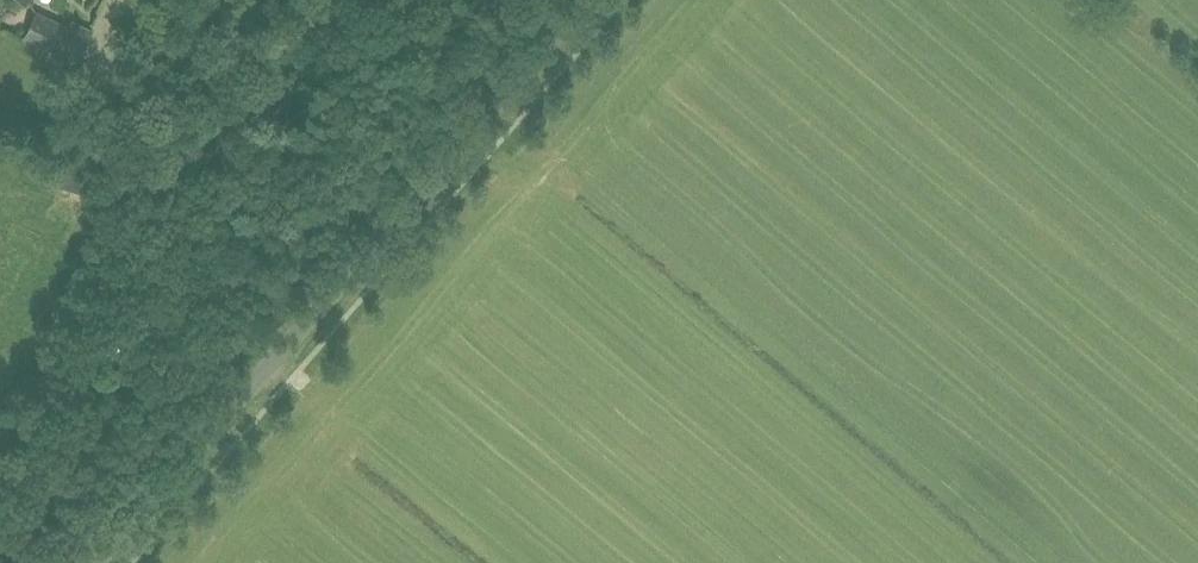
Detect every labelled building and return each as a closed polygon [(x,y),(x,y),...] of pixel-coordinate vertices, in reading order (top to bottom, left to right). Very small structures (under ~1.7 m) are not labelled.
[(37,13),(24,37),(49,49),(45,58),(73,71),(88,37),(37,13)]
